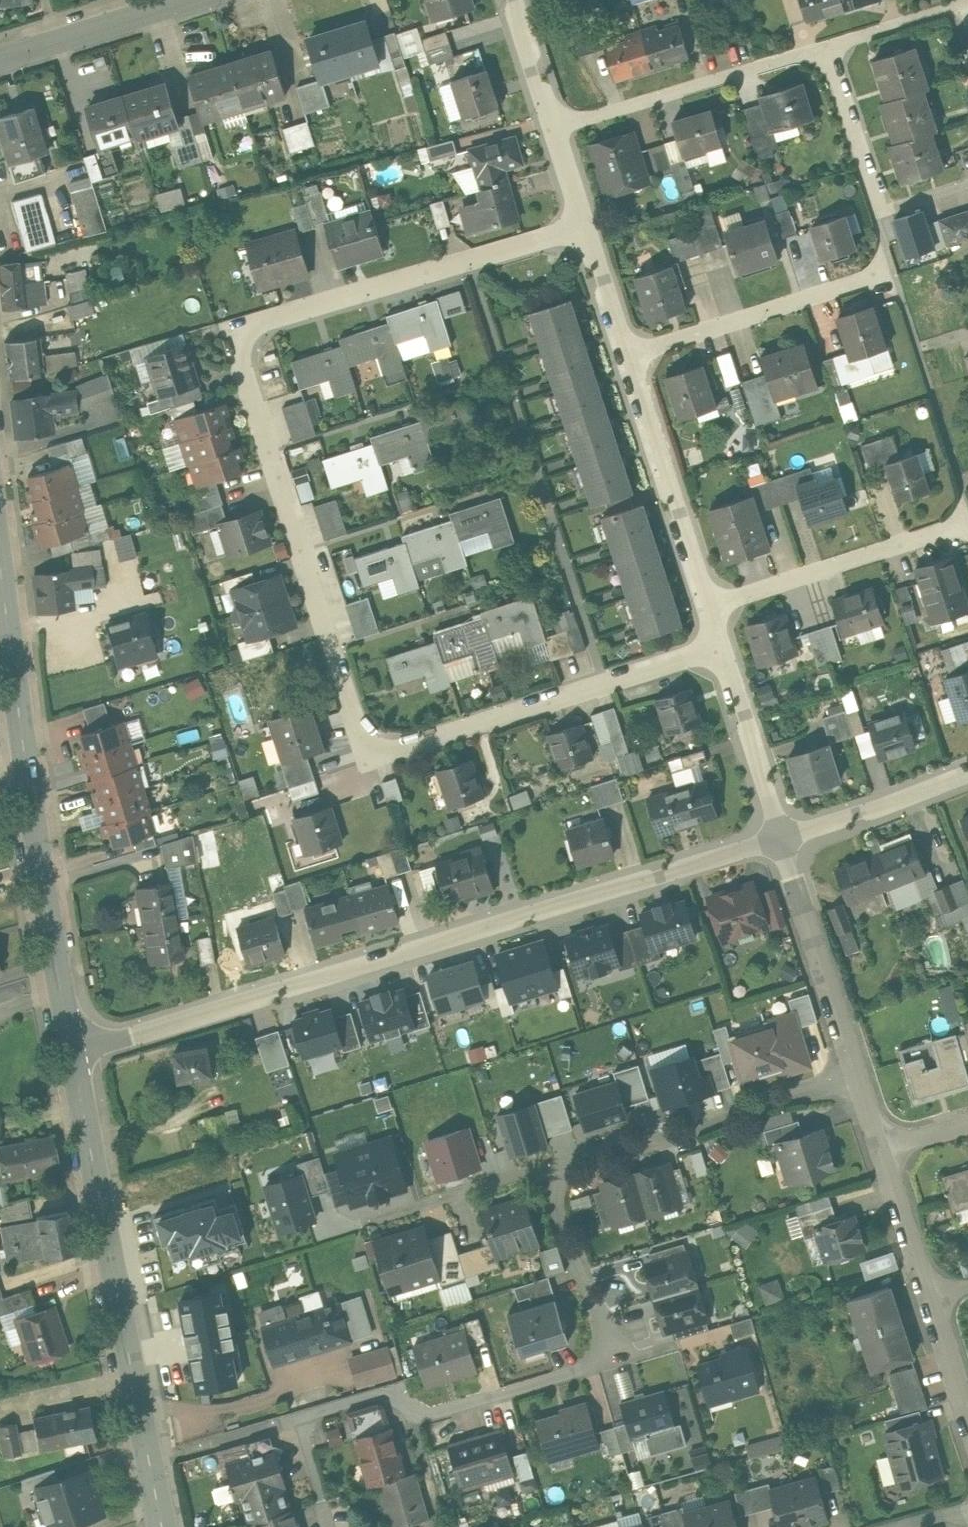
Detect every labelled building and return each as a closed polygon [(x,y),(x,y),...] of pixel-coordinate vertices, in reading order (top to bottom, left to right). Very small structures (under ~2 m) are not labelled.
[(433,11),(452,6),(454,13),(474,7),(472,0),(430,0),(433,11)] [(807,21),(845,9),(842,0),(801,0),(807,21)] [(845,9),(875,0),(842,0),(845,9)] [(366,20),(338,28),(351,71),(352,71),(350,65),(377,56),(379,63),(381,62),(367,19),(366,20)] [(586,21),(571,26),(580,55),(595,51),(586,21)] [(680,24),(659,30),(657,25),(641,30),(653,68),(689,56),(680,24)] [(419,27),(398,34),(406,56),(426,50),(422,38),(419,27)] [(338,28),(311,37),(315,49),(314,49),(323,80),(351,71),(338,28)] [(447,30),(422,38),(426,50),(451,42),(447,30)] [(641,30),(625,35),(627,40),(607,46),(605,47),(615,80),(653,68),(641,30)] [(396,31),(385,35),(396,69),(407,65),(396,31)] [(451,42),(426,50),(431,63),(455,55),(451,42)] [(915,46),(874,59),(874,61),(887,100),(887,101),(924,89),(929,88),(928,86),(925,87),(918,65),(921,64),(915,46)] [(272,51),(232,63),(245,107),(287,94),(273,50),(272,50),(272,51)] [(232,63),(191,76),(191,75),(189,76),(203,120),(245,107),(232,63)] [(487,70),(452,81),(464,117),(471,114),(473,120),(487,116),(485,110),(498,106),(498,104),(503,102),(498,86),(493,88),(487,70)] [(317,80),(298,86),(306,113),(326,106),(317,80)] [(802,81),(761,94),(764,102),(773,131),(813,119),(802,81)] [(167,83),(125,96),(137,134),(138,138),(179,125),(180,125),(178,117),(167,83)] [(924,89),(887,101),(887,100),(882,102),(882,103),(895,143),(932,132),(937,130),(936,129),(933,130),(926,108),(929,107),(924,89)] [(125,96),(88,107),(100,146),(137,134),(125,96)] [(764,102),(743,109),(752,137),(773,131),(764,102)] [(0,118),(0,134),(15,181),(46,172),(31,125),(36,124),(31,108),(0,118)] [(712,109),(673,121),(678,138),(683,155),(684,155),(685,155),(684,153),(705,147),(706,148),(722,143),(712,109)] [(189,114),(178,117),(180,125),(179,125),(185,144),(197,140),(195,133),(189,114)] [(308,120),(284,128),(291,151),(316,144),(308,120)] [(214,156),(206,129),(195,133),(197,140),(203,160),(214,156)] [(932,132),(895,143),(890,144),(890,146),(891,146),(902,181),(902,182),(944,169),(943,167),(940,169),(934,150),(937,149),(932,132)] [(632,133),(593,145),(609,194),(648,181),(632,133)] [(516,136),(471,149),(478,175),(479,175),(483,188),(509,181),(505,168),(523,163),(516,136)] [(454,138),(427,146),(431,160),(458,153),(454,138)] [(678,138),(665,143),(672,164),(686,160),(684,155),(683,155),(678,138)] [(665,143),(650,147),(659,176),(675,171),(672,164),(665,143)] [(722,143),(706,148),(711,163),(727,159),(722,143)] [(102,150),(85,156),(93,181),(111,175),(102,150)] [(695,188),(686,160),(672,164),(675,171),(682,193),(695,188)] [(754,183),(757,195),(770,192),(774,207),(783,205),(777,178),(754,183)] [(509,181),(483,188),(486,200),(467,205),(474,232),(519,219),(509,181)] [(309,194),(320,191),(318,184),(307,187),(309,194)] [(704,185),(695,188),(682,193),(686,208),(709,200),(704,185)] [(160,206),(184,201),(181,186),(157,191),(160,206)] [(306,195),(308,202),(314,224),(330,219),(322,190),(320,191),(309,194),(306,195)] [(41,194),(13,202),(27,250),(55,242),(41,194)] [(444,199),(431,203),(439,228),(451,224),(444,199)] [(709,200),(686,208),(694,230),(716,223),(709,200)] [(314,224),(308,202),(294,206),(301,231),(315,227),(314,224)] [(790,208),(776,213),(784,237),(798,233),(790,208)] [(940,219),(948,244),(967,237),(967,209),(940,219)] [(368,213),(330,224),(341,263),(380,252),(372,226),(374,226),(373,223),(371,223),(368,213)] [(844,215),(813,225),(824,259),(855,249),(844,215)] [(764,220),(727,232),(726,232),(738,271),(740,271),(740,270),(777,258),(777,259),(778,258),(766,219),(764,219),(764,220)] [(938,219),(927,223),(933,242),(944,238),(938,219)] [(716,223),(694,230),(701,253),(724,246),(716,223)] [(694,230),(669,238),(677,261),(701,253),(694,230)] [(295,231),(249,244),(261,286),(308,273),(295,231)] [(0,263),(0,287),(3,308),(46,303),(44,280),(24,282),(22,260),(0,263)] [(674,264),(635,277),(649,320),(688,308),(674,264)] [(85,269),(66,274),(70,293),(87,288),(85,278),(87,278),(85,269)] [(87,288),(70,293),(73,303),(90,299),(87,288)] [(438,298),(387,315),(389,321),(390,321),(397,343),(398,342),(429,332),(433,345),(450,339),(451,344),(453,344),(438,298)] [(90,299),(67,306),(71,319),(94,312),(90,299)] [(544,350),(583,338),(571,299),(531,312),(544,350)] [(873,307),(856,312),(856,311),(839,316),(850,351),(852,358),(885,348),(886,348),(887,348),(881,329),(880,330),(873,307)] [(389,321),(340,337),(342,344),(343,344),(349,365),(350,365),(378,356),(388,385),(409,378),(398,342),(397,343),(390,321),(389,321)] [(136,360),(147,357),(187,344),(184,333),(132,349),(136,360)] [(39,336),(5,341),(10,378),(44,374),(61,369),(59,353),(41,356),(39,336)] [(556,389),(596,376),(583,338),(544,350),(556,389)] [(805,341),(761,355),(766,373),(775,400),(776,399),(775,394),(794,388),(796,393),(819,386),(805,341)] [(187,344),(147,357),(160,396),(200,383),(187,344)] [(342,344),(292,360),(301,388),(334,377),(338,390),(355,385),(356,389),(358,389),(350,365),(349,365),(343,344),(342,344)] [(850,351),(834,356),(842,384),(859,378),(852,358),(850,351)] [(432,358),(438,382),(456,377),(450,354),(432,358)] [(731,354),(719,357),(725,377),(737,373),(731,354)] [(703,364),(667,375),(681,419),(700,413),(702,419),(719,413),(716,407),(717,407),(703,364)] [(109,373),(76,385),(77,391),(80,409),(80,410),(117,397),(109,373)] [(737,373),(725,377),(728,384),(740,381),(737,373)] [(766,373),(742,381),(757,426),(782,418),(776,399),(775,400),(766,373)] [(569,427),(608,414),(596,376),(556,389),(569,427)] [(204,396),(200,383),(160,396),(149,400),(153,413),(172,407),(195,399),(204,396)] [(740,387),(731,390),(738,409),(746,406),(740,387)] [(77,391),(12,399),(17,436),(51,432),(49,414),(80,409),(77,391)] [(470,397),(419,413),(421,420),(421,419),(428,441),(429,441),(460,431),(464,443),(481,438),(483,443),(484,442),(470,397)] [(176,418),(180,417),(199,411),(195,399),(172,407),(176,418)] [(306,399),(283,406),(287,418),(309,410),(306,399)] [(199,411),(180,417),(187,439),(187,440),(227,427),(227,426),(224,415),(229,414),(225,402),(199,411)] [(309,410),(287,418),(290,429),(313,422),(309,410)] [(581,465),(621,453),(608,414),(569,427),(581,465)] [(421,420),(371,436),(373,442),(374,442),(381,464),(382,464),(413,453),(417,466),(434,460),(435,465),(437,465),(429,441),(428,441),(421,419),(421,420)] [(313,422),(290,429),(294,441),(317,433),(313,422)] [(227,427),(187,440),(187,439),(185,440),(193,463),(194,462),(233,449),(229,438),(234,436),(231,425),(227,426),(227,427)] [(879,439),(863,445),(871,470),(887,464),(887,463),(879,439)] [(67,441),(47,448),(50,458),(70,452),(67,441)] [(373,442),(324,458),(333,486),(366,475),(369,488),(386,483),(388,488),(389,487),(382,464),(381,464),(374,442),(373,442)] [(233,449),(194,462),(201,484),(217,479),(241,471),(238,459),(243,458),(239,447),(233,449)] [(70,452),(50,458),(53,468),(69,463),(69,464),(73,462),(70,452)] [(629,492),(633,491),(621,453),(581,465),(594,504),(607,500),(629,492)] [(887,463),(887,464),(899,501),(930,490),(917,453),(887,463)] [(53,468),(28,475),(32,488),(27,489),(30,500),(34,499),(74,486),(74,487),(76,486),(69,464),(69,463),(53,468)] [(794,472),(774,479),(782,504),(801,497),(796,485),(798,484),(794,472)] [(837,477),(818,483),(817,478),(798,484),(796,485),(801,497),(802,501),(803,501),(810,523),(848,511),(837,477)] [(201,484),(194,487),(198,498),(221,491),(217,479),(201,484)] [(774,479),(749,487),(752,495),(753,495),(758,511),(782,504),(774,479)] [(74,486),(34,499),(37,510),(32,512),(35,522),(35,523),(79,509),(79,510),(81,509),(74,487),(74,486)] [(221,491),(198,498),(201,510),(223,503),(224,502),(221,491)] [(629,492),(607,500),(611,514),(634,507),(629,492)] [(752,495),(710,509),(728,562),(770,548),(758,511),(753,495),(752,495)] [(501,496),(450,512),(452,519),(453,518),(460,540),(461,540),(492,530),(496,542),(513,537),(514,542),(516,541),(501,496)] [(337,498),(315,505),(318,516),(341,509),(337,498)] [(201,510),(188,514),(194,533),(222,524),(221,523),(228,521),(223,503),(201,510)] [(617,556),(657,544),(644,503),(634,507),(611,514),(604,516),(617,556)] [(79,509),(35,523),(35,522),(33,523),(37,534),(42,532),(46,544),(86,532),(79,510),(79,509)] [(341,509),(318,516),(322,528),(345,520),(341,509)] [(228,521),(221,523),(222,524),(231,554),(270,542),(260,511),(228,521)] [(452,519),(403,535),(405,541),(406,541),(413,562),(445,552),(449,565),(465,559),(467,564),(468,564),(461,540),(460,540),(453,518),(452,519)] [(345,520),(322,528),(326,539),(348,532),(345,520)] [(405,541),(355,557),(365,585),(397,575),(401,587),(418,582),(420,587),(421,586),(413,562),(406,541),(405,541)] [(630,597),(670,584),(657,544),(617,556),(630,597)] [(917,567),(934,622),(967,612),(967,605),(952,555),(917,567)] [(90,567),(34,574),(39,612),(73,608),(70,588),(93,585),(90,567)] [(254,570),(223,580),(227,592),(235,590),(235,589),(257,582),(254,570)] [(257,582),(235,589),(235,590),(242,612),(288,597),(280,574),(257,582)] [(643,637),(683,624),(670,584),(630,597),(643,637)] [(908,585),(895,589),(903,612),(916,608),(908,585)] [(873,588),(833,601),(844,634),(884,621),(873,588)] [(533,594),(483,610),(485,617),(498,658),(517,652),(516,649),(529,645),(528,641),(544,635),(544,636),(546,636),(533,594)] [(369,596),(346,604),(350,615),(373,608),(369,596)] [(288,597),(242,612),(250,638),(250,639),(269,633),(296,624),(288,597)] [(373,608),(350,615),(354,626),(376,619),(373,608)] [(145,614),(109,625),(108,625),(119,665),(120,665),(137,660),(139,659),(137,653),(156,648),(147,613),(145,614)] [(783,613),(748,624),(761,666),(797,654),(783,613)] [(485,617),(435,633),(437,640),(450,678),(473,671),(499,662),(498,658),(485,617)] [(376,619),(354,626),(357,638),(380,631),(376,619)] [(832,625),(820,629),(828,653),(840,649),(832,625)] [(828,653),(820,629),(808,632),(816,657),(828,653)] [(546,636),(544,636),(552,659),(564,655),(556,632),(546,636)] [(269,633),(250,639),(250,638),(239,641),(244,659),(275,650),(269,633)] [(437,640),(387,656),(396,684),(429,674),(433,686),(450,680),(450,678),(437,640)] [(950,648),(957,669),(967,665),(967,641),(950,648)] [(945,678),(959,722),(967,719),(967,671),(945,678)] [(189,697),(206,690),(200,675),(183,682),(189,697)] [(758,689),(762,701),(775,697),(771,684),(758,689)] [(690,688),(658,699),(669,733),(701,723),(690,688)] [(843,690),(847,708),(857,706),(853,688),(843,690)] [(842,698),(819,705),(823,717),(846,710),(842,698)] [(104,702),(83,708),(86,720),(107,713),(104,702)] [(312,705),(273,717),(273,719),(275,718),(287,758),(286,759),(286,760),(326,748),(325,746),(312,706),(312,705)] [(615,706),(603,710),(611,736),(623,732),(615,706)] [(591,714),(601,743),(612,739),(611,736),(603,710),(591,714)] [(846,710),(823,717),(831,742),(854,735),(847,713),(846,710)] [(858,710),(847,713),(854,735),(865,731),(858,710)] [(906,712),(869,724),(880,758),(917,746),(906,712)] [(107,713),(86,720),(90,731),(111,724),(107,713)] [(138,713),(125,716),(131,740),(144,737),(138,713)] [(90,731),(81,733),(84,746),(79,747),(82,758),(127,744),(121,721),(111,724),(90,731)] [(582,723),(550,733),(561,768),(593,757),(582,723)] [(623,732),(611,736),(612,739),(618,755),(630,751),(623,732)] [(612,739),(601,743),(606,759),(618,755),(612,739)] [(828,743),(790,755),(802,793),(840,782),(828,743)] [(127,744),(82,758),(85,768),(91,767),(94,779),(96,779),(95,778),(134,766),(127,744)] [(704,748),(681,756),(685,768),(702,763),(708,761),(704,748)] [(630,751),(618,755),(624,775),(643,768),(637,749),(630,751)] [(472,759),(439,769),(439,770),(451,805),(450,805),(451,806),(484,796),(483,795),(472,760),(472,759)] [(310,761),(285,770),(290,786),(316,777),(310,761)] [(134,766),(95,778),(96,779),(99,789),(94,791),(97,801),(142,788),(136,766),(134,766)] [(316,777),(290,786),(295,799),(320,791),(316,777)] [(397,777),(382,781),(389,802),(403,798),(397,777)] [(617,777),(605,781),(612,803),(624,799),(617,777)] [(707,780),(678,789),(689,824),(718,815),(707,780)] [(605,781),(592,785),(599,807),(612,803),(605,781)] [(142,788),(97,801),(100,812),(105,810),(108,821),(109,822),(147,810),(149,810),(142,788)] [(678,789),(649,798),(660,833),(689,824),(678,789)] [(511,796),(515,809),(533,802),(528,790),(511,796)] [(331,805),(296,816),(307,853),(342,842),(331,805)] [(147,810),(109,822),(108,821),(102,823),(105,834),(110,833),(114,845),(133,839),(154,833),(147,810)] [(446,820),(449,831),(462,827),(459,816),(446,820)] [(605,819),(568,830),(578,864),(615,852),(605,819)] [(493,823),(481,827),(485,838),(497,834),(493,823)] [(154,833),(133,839),(137,850),(158,844),(154,833)] [(913,839),(874,855),(887,887),(895,908),(929,895),(935,892),(934,890),(937,889),(930,870),(926,872),(913,839)] [(481,845),(462,851),(463,855),(437,863),(446,891),(449,890),(452,900),(476,893),(476,896),(495,890),(481,845)] [(405,846),(391,850),(399,873),(412,869),(405,846)] [(391,850),(379,854),(386,877),(399,873),(391,850)] [(874,855),(836,870),(849,902),(887,887),(874,855)] [(951,883),(960,905),(944,912),(935,892),(929,895),(942,925),(964,917),(967,927),(967,887),(964,878),(951,883)] [(302,879),(285,884),(293,909),(310,903),(302,879)] [(172,881),(137,888),(140,903),(141,903),(145,925),(177,919),(175,908),(177,908),(172,881)] [(937,889),(934,890),(935,892),(944,912),(960,905),(951,883),(937,889)] [(754,884),(710,899),(723,939),(737,934),(740,929),(749,926),(754,929),(768,924),(754,884)] [(390,885),(353,896),(362,929),(400,918),(390,885)] [(787,922),(776,888),(762,893),(774,927),(787,922)] [(353,896),(307,909),(317,942),(362,929),(353,896)] [(643,913),(646,924),(654,949),(659,948),(696,937),(685,900),(671,905),(670,902),(656,906),(657,909),(643,913)] [(830,908),(840,933),(853,928),(843,903),(830,908)] [(275,916),(239,927),(249,963),(286,952),(275,916)] [(177,919),(145,925),(149,946),(147,946),(150,962),(185,956),(181,930),(179,930),(177,919)] [(654,949),(646,924),(628,929),(639,964),(662,957),(659,948),(654,949)] [(620,963),(611,934),(608,925),(595,929),(595,927),(581,931),(581,933),(568,937),(580,975),(593,971),(593,973),(607,969),(607,967),(619,963),(620,963)] [(853,928),(840,933),(848,954),(861,949),(853,928)] [(628,929),(611,934),(620,963),(619,963),(621,969),(639,964),(628,929)] [(212,935),(198,938),(202,964),(217,962),(212,935)] [(544,940),(521,947),(535,993),(558,986),(544,940)] [(535,993),(521,947),(498,954),(512,1000),(535,993)] [(475,961),(429,975),(440,1011),(485,997),(475,961)] [(787,963),(780,974),(791,982),(798,970),(787,963)] [(565,967),(553,971),(562,997),(573,994),(565,967)] [(507,985),(496,988),(504,1015),(515,1011),(507,985)] [(415,1025),(406,994),(404,988),(391,993),(390,989),(374,993),(375,997),(362,1001),(373,1038),(387,1034),(387,1036),(403,1032),(402,1029),(414,1025),(415,1025)] [(421,990),(406,994),(415,1025),(414,1025),(415,1029),(432,1024),(421,990)] [(790,998),(794,1012),(795,1012),(800,1026),(818,1021),(810,992),(790,998)] [(513,1000),(514,1007),(537,1002),(535,995),(513,1000)] [(344,1044),(335,1016),(333,1008),(321,1012),(320,1009),(305,1013),(306,1016),(294,1020),(305,1055),(342,1044),(344,1044)] [(352,1010),(335,1016),(344,1044),(342,1044),(344,1050),(363,1045),(352,1010)] [(766,1025),(730,1036),(729,1036),(736,1059),(745,1085),(811,1065),(800,1026),(795,1012),(794,1012),(765,1021),(766,1025)] [(714,1028),(721,1051),(725,1063),(736,1059),(729,1036),(730,1036),(727,1025),(714,1028)] [(279,1029),(257,1036),(268,1070),(291,1063),(279,1029)] [(954,1035),(956,1043),(958,1042),(963,1062),(967,1060),(967,1033),(967,1031),(954,1035)] [(935,1049),(940,1065),(928,1069),(928,1067),(926,1067),(923,1057),(907,1062),(904,1050),(902,1050),(916,1100),(967,1085),(967,1077),(963,1062),(958,1042),(956,1043),(935,1049)] [(209,1044),(176,1050),(181,1080),(198,1077),(199,1082),(215,1079),(213,1068),(220,1067),(217,1053),(211,1054),(209,1044)] [(721,1051),(694,1060),(699,1076),(708,1073),(714,1091),(732,1085),(725,1063),(721,1051)] [(699,1076),(694,1060),(680,1064),(679,1060),(654,1068),(665,1106),(714,1091),(708,1073),(699,1076)] [(615,1071),(617,1081),(618,1082),(625,1106),(626,1105),(650,1098),(639,1063),(615,1071)] [(618,1082),(617,1081),(576,1094),(586,1128),(629,1115),(626,1105),(625,1106),(618,1082)] [(563,1093),(536,1102),(547,1136),(573,1128),(563,1093)] [(547,1136),(536,1102),(498,1113),(511,1155),(549,1144),(547,1136)] [(225,1112),(207,1116),(212,1141),(230,1138),(225,1112)] [(800,1119),(765,1130),(771,1150),(780,1148),(779,1146),(781,1146),(780,1143),(782,1142),(783,1145),(805,1138),(800,1119)] [(467,1127),(429,1139),(442,1179),(479,1168),(467,1127)] [(805,1138),(783,1145),(782,1142),(780,1143),(781,1146),(779,1146),(780,1148),(786,1167),(796,1164),(804,1175),(809,1173),(810,1179),(825,1174),(823,1169),(836,1165),(831,1151),(828,1152),(822,1133),(805,1138)] [(52,1134),(19,1141),(22,1160),(25,1175),(59,1168),(52,1134)] [(337,1153),(341,1166),(352,1201),(353,1204),(373,1198),(374,1200),(389,1196),(388,1194),(408,1188),(392,1136),(337,1153)] [(0,1145),(0,1164),(22,1160),(19,1141),(0,1145)] [(720,1143),(712,1152),(723,1162),(731,1153),(720,1143)] [(298,1162),(301,1174),(302,1173),(309,1196),(331,1189),(326,1171),(321,1155),(298,1162)] [(0,1164),(0,1169),(2,1179),(25,1175),(22,1160),(0,1164)] [(668,1164),(636,1173),(648,1214),(664,1209),(662,1203),(676,1199),(677,1205),(680,1205),(670,1170),(668,1164)] [(341,1166),(326,1171),(331,1189),(337,1206),(352,1201),(341,1166)] [(681,1167),(670,1170),(680,1205),(691,1201),(681,1167)] [(945,1176),(955,1209),(967,1206),(967,1169),(945,1176)] [(302,1173),(301,1174),(267,1184),(281,1229),(316,1218),(309,1196),(302,1173)] [(604,1182),(606,1189),(616,1223),(619,1222),(617,1216),(631,1212),(633,1218),(648,1214),(636,1173),(606,1182),(605,1182),(604,1182)] [(616,1223),(606,1189),(595,1192),(605,1226),(616,1223)] [(7,1202),(1,1204),(4,1220),(32,1214),(28,1196),(7,1202)] [(217,1196),(156,1215),(165,1244),(170,1243),(175,1259),(190,1255),(194,1267),(224,1258),(222,1252),(241,1246),(239,1241),(248,1238),(237,1201),(220,1207),(217,1196)] [(525,1198),(510,1203),(507,1196),(500,1198),(502,1205),(484,1211),(491,1235),(493,1242),(498,1255),(501,1265),(524,1258),(521,1248),(539,1242),(525,1198)] [(806,1238),(818,1234),(816,1227),(838,1220),(833,1204),(798,1215),(803,1230),(806,1238)] [(67,1210),(37,1216),(37,1218),(0,1225),(7,1262),(44,1256),(75,1250),(67,1210)] [(796,1232),(803,1230),(798,1215),(791,1217),(796,1232)] [(838,1220),(816,1227),(818,1234),(827,1261),(838,1258),(843,1260),(849,1258),(851,1253),(865,1249),(854,1215),(838,1220)] [(425,1228),(379,1242),(393,1288),(438,1275),(439,1274),(435,1260),(459,1252),(460,1252),(452,1229),(428,1237),(425,1228)] [(815,1265),(827,1261),(818,1234),(806,1238),(815,1265)] [(491,1235),(485,1237),(487,1243),(493,1242),(491,1235)] [(460,1252),(459,1252),(467,1277),(467,1276),(502,1266),(501,1265),(498,1255),(493,1242),(487,1243),(460,1252)] [(685,1242),(650,1252),(654,1264),(688,1254),(685,1242)] [(558,1245),(541,1250),(545,1261),(549,1276),(566,1271),(558,1245)] [(441,1285),(467,1277),(459,1252),(435,1260),(439,1274),(438,1275),(441,1285)] [(866,1272),(893,1266),(889,1253),(863,1259),(866,1272)] [(366,1254),(353,1257),(357,1269),(370,1265),(366,1254)] [(654,1264),(648,1266),(648,1267),(657,1297),(697,1286),(688,1254),(654,1264)] [(536,1263),(541,1279),(549,1276),(545,1261),(536,1263)] [(534,1305),(556,1298),(549,1276),(541,1279),(515,1286),(520,1300),(531,1296),(534,1305)] [(759,1281),(765,1301),(785,1296),(779,1276),(759,1281)] [(474,1299),(467,1277),(441,1285),(440,1291),(445,1307),(474,1299)] [(890,1285),(851,1298),(873,1369),(913,1356),(890,1285)] [(697,1286),(657,1297),(666,1328),(666,1329),(672,1327),(706,1317),(697,1286)] [(30,1287),(3,1296),(0,1297),(0,1313),(35,1302),(30,1287)] [(221,1291),(181,1298),(188,1332),(186,1332),(190,1354),(192,1354),(199,1389),(238,1381),(233,1354),(239,1353),(229,1301),(223,1303),(221,1291)] [(360,1296),(305,1313),(302,1300),(283,1306),(284,1309),(277,1312),(281,1321),(263,1327),(275,1364),(372,1334),(360,1296)] [(534,1305),(509,1313),(522,1355),(526,1354),(527,1360),(548,1353),(547,1347),(569,1340),(565,1327),(569,1321),(562,1318),(556,1298),(534,1305)] [(52,1307),(17,1319),(17,1318),(16,1319),(30,1359),(31,1359),(65,1347),(66,1347),(52,1307)] [(479,1316),(462,1322),(464,1331),(466,1330),(471,1348),(488,1343),(479,1316)] [(706,1317),(672,1327),(675,1339),(710,1329),(706,1317)] [(752,1317),(731,1323),(735,1337),(756,1331),(752,1317)] [(464,1331),(415,1347),(427,1385),(428,1384),(428,1383),(456,1374),(456,1375),(478,1369),(471,1348),(466,1330),(464,1331)] [(733,1355),(698,1366),(709,1404),(760,1389),(748,1346),(731,1351),(733,1355)] [(389,1347),(351,1358),(355,1372),(363,1370),(394,1361),(389,1347)] [(394,1361),(363,1370),(367,1382),(397,1374),(394,1361)] [(916,1366),(891,1372),(891,1373),(893,1373),(906,1413),(904,1413),(904,1414),(920,1410),(929,1407),(916,1366)] [(628,1370),(618,1373),(623,1390),(633,1387),(628,1370)] [(665,1389),(622,1401),(628,1422),(633,1439),(634,1438),(634,1436),(646,1432),(652,1454),(687,1443),(681,1423),(676,1424),(665,1389)] [(587,1402),(570,1407),(571,1411),(537,1421),(549,1460),(551,1460),(549,1455),(571,1448),(572,1453),(600,1445),(587,1402)] [(377,1403),(348,1412),(352,1427),(368,1422),(368,1421),(388,1415),(391,1427),(392,1427),(388,1415),(381,1417),(377,1403)] [(91,1406),(57,1412),(58,1414),(32,1419),(34,1428),(37,1448),(62,1443),(63,1444),(96,1438),(91,1406)] [(920,1410),(904,1414),(886,1419),(889,1431),(924,1421),(920,1410)] [(388,1415),(368,1421),(368,1422),(371,1433),(391,1427),(388,1415)] [(889,1431),(886,1432),(901,1486),(942,1474),(927,1420),(924,1421),(889,1431)] [(0,1424),(0,1445),(2,1456),(19,1452),(14,1422),(0,1424)] [(628,1422),(615,1425),(622,1451),(637,1447),(634,1438),(633,1439),(628,1422)] [(615,1425),(601,1430),(609,1455),(622,1451),(615,1425)] [(328,1430),(332,1446),(344,1443),(340,1427),(328,1430)] [(371,1433),(357,1437),(371,1485),(380,1482),(406,1475),(392,1427),(391,1427),(371,1433)] [(34,1428),(20,1431),(24,1451),(37,1448),(34,1428)] [(502,1429),(449,1445),(462,1488),(515,1472),(502,1429)] [(272,1434),(246,1442),(251,1458),(277,1450),(272,1434)] [(786,1435),(747,1445),(751,1457),(790,1446),(786,1435)] [(251,1458),(228,1464),(233,1483),(241,1481),(252,1520),(255,1519),(289,1509),(289,1508),(279,1474),(283,1473),(277,1450),(251,1458)] [(527,1451),(514,1455),(522,1479),(535,1475),(527,1451)] [(707,1451),(692,1456),(696,1467),(711,1463),(707,1451)] [(835,1464),(822,1468),(828,1491),(841,1487),(835,1464)] [(56,1467),(29,1474),(31,1482),(58,1475),(56,1467)] [(41,1485),(52,1526),(81,1526),(108,1519),(95,1470),(41,1485)] [(380,1482),(393,1526),(399,1526),(428,1518),(415,1472),(406,1475),(380,1482)] [(817,1476),(794,1483),(806,1525),(829,1519),(817,1476)] [(770,1482),(749,1488),(755,1511),(775,1506),(771,1489),(772,1489),(770,1482)] [(771,1489),(775,1506),(781,1526),(799,1526),(806,1525),(794,1483),(772,1489),(771,1489)] [(755,1511),(749,1488),(736,1492),(742,1515),(755,1511)] [(708,1507),(713,1526),(738,1526),(731,1500),(708,1507)] [(663,1512),(667,1526),(689,1526),(685,1513),(684,1506),(663,1512)] [(255,1519),(258,1526),(297,1526),(296,1525),(299,1524),(294,1507),(289,1508),(289,1509),(255,1519)] [(685,1513),(689,1526),(713,1526),(708,1507),(685,1513)] [(649,1515),(653,1526),(667,1526),(663,1512),(649,1515)]
